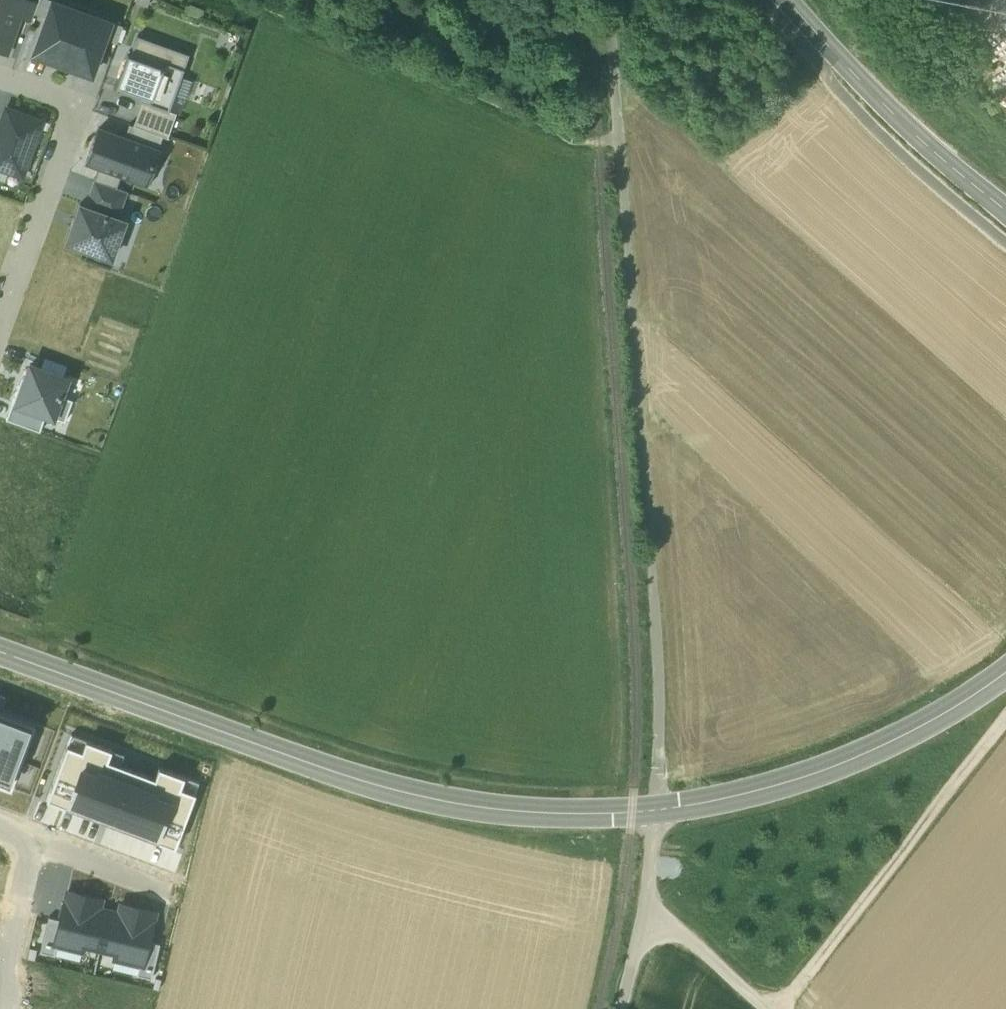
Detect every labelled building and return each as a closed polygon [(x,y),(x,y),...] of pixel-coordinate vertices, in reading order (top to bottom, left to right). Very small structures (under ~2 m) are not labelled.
[(4,0),(0,0),(0,25),(11,29),(16,14),(31,20),(34,11),(4,0)] [(34,11),(37,3),(30,0),(4,0),(34,11)] [(83,9),(57,0),(52,0),(47,16),(33,55),(62,65),(83,9)] [(47,16),(52,0),(38,0),(37,3),(34,11),(47,16)] [(83,9),(62,65),(91,76),(105,38),(112,19),(83,9)] [(112,19),(105,38),(117,42),(123,23),(112,19)] [(0,25),(0,50),(7,53),(15,30),(11,29),(0,25)] [(188,54),(137,36),(130,55),(127,54),(116,85),(139,93),(137,99),(142,101),(167,110),(188,54)] [(167,110),(142,101),(134,125),(163,135),(167,136),(176,113),(167,110)] [(0,121),(0,168),(23,175),(42,120),(5,107),(0,121)] [(134,125),(129,123),(124,137),(158,149),(163,135),(134,125)] [(158,149),(124,137),(99,127),(86,161),(98,166),(121,174),(150,184),(156,166),(152,165),(158,149)] [(121,174),(98,166),(94,179),(116,187),(121,174)] [(116,187),(94,179),(84,205),(118,217),(127,191),(116,187)] [(118,217),(84,205),(79,203),(74,217),(73,217),(70,226),(71,227),(66,241),(111,257),(125,219),(118,217)] [(45,414),(64,421),(72,400),(60,395),(67,378),(31,364),(22,386),(19,385),(12,402),(45,414)] [(12,402),(6,418),(39,431),(45,414),(12,402)] [(10,788),(35,723),(0,709),(0,784),(10,788)] [(111,749),(72,734),(47,799),(88,814),(89,810),(136,827),(135,831),(174,846),(199,781),(158,766),(154,777),(107,759),(111,749)] [(55,944),(57,944),(82,950),(83,944),(100,948),(109,910),(99,908),(101,899),(67,891),(61,920),(55,944)] [(109,910),(100,948),(117,952),(115,958),(140,964),(142,965),(148,940),(155,912),(122,904),(119,913),(109,910)] [(54,955),(57,944),(55,944),(61,920),(49,917),(40,952),(54,955)] [(160,943),(148,940),(142,965),(140,964),(137,975),(152,978),(160,943)]
